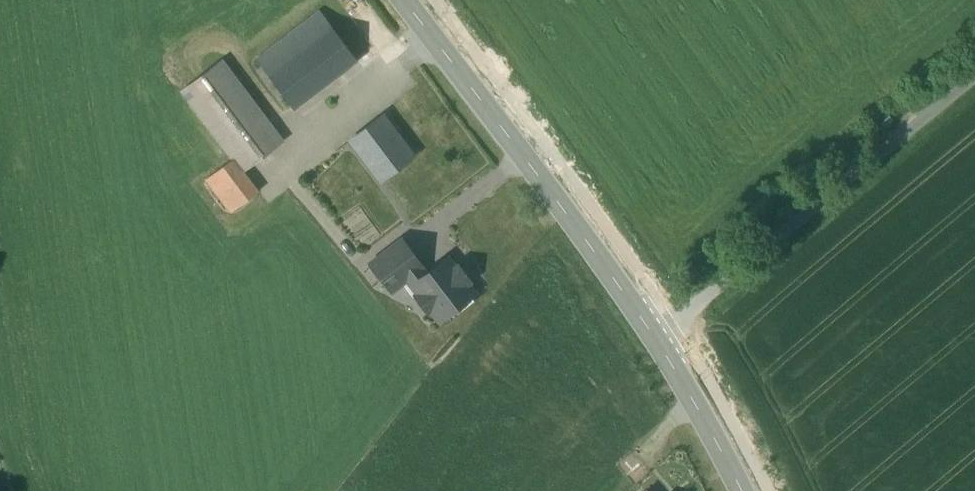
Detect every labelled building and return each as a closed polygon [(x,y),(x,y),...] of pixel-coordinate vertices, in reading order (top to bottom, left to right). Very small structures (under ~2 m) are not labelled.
[(293,109),(357,60),(320,12),(256,61),(293,109)] [(243,171),(282,141),(221,60),(181,90),(232,158),(206,178),(231,211),(258,191),(243,171)] [(412,157),(381,116),(351,140),(381,180),(412,157)] [(371,265),(391,290),(406,278),(420,268),(421,266),(402,241),(371,265)] [(439,321),(474,294),(465,283),(469,281),(458,266),(454,269),(446,258),(425,274),(420,268),(406,278),(419,294),(415,296),(428,312),(430,310),(439,321)]
